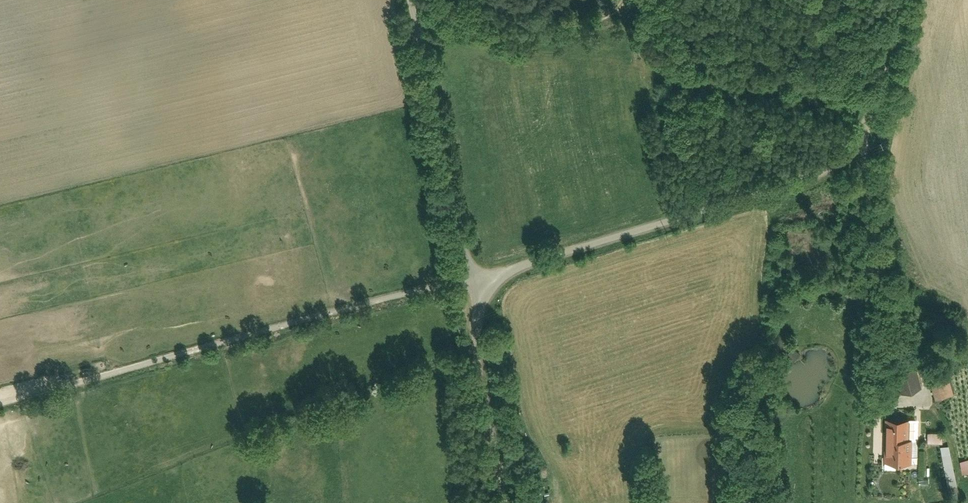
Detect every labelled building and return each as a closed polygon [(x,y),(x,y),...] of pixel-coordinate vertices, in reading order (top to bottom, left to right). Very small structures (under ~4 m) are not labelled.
[(801,358),(794,351),(787,358),(794,365),(801,358)] [(892,371),(899,393),(917,388),(910,365),(892,371)] [(884,419),(883,462),(908,463),(909,420),(884,419)]
